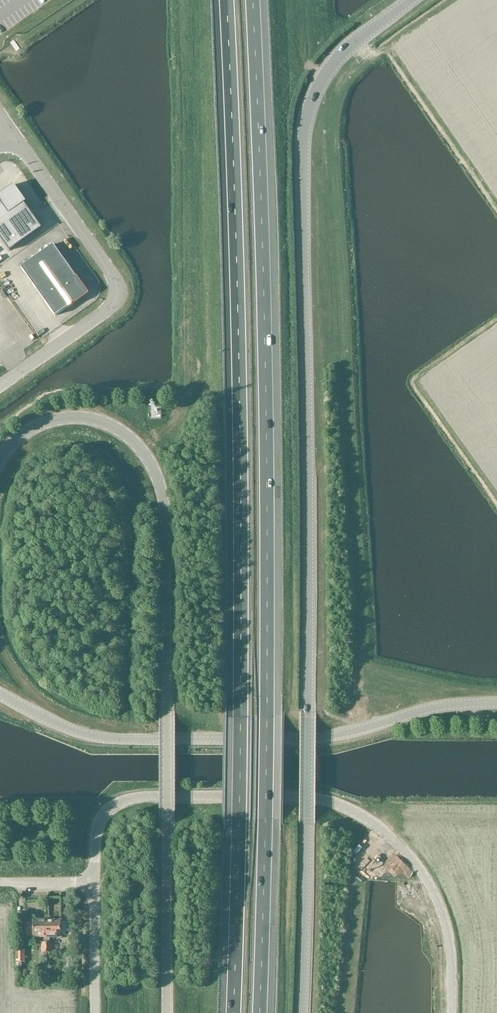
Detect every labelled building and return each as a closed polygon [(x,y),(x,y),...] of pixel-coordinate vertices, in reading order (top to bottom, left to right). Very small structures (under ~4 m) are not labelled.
[(9,251),(42,228),(24,203),(26,202),(13,184),(0,193),(0,238),(9,251)] [(74,279),(77,277),(53,244),(21,267),(55,316),(85,295),(74,279)] [(7,293),(11,302),(19,299),(14,290),(7,293)] [(34,920),(24,920),(24,936),(34,936),(34,937),(44,937),(44,942),(41,942),(41,952),(48,953),(48,920),(34,920)] [(48,920),(48,953),(52,953),(53,942),(50,943),(50,937),(51,937),(62,937),(62,920),(48,920)] [(25,950),(19,950),(18,946),(16,946),(16,966),(17,966),(17,970),(22,970),(22,961),(25,961),(25,950)]
